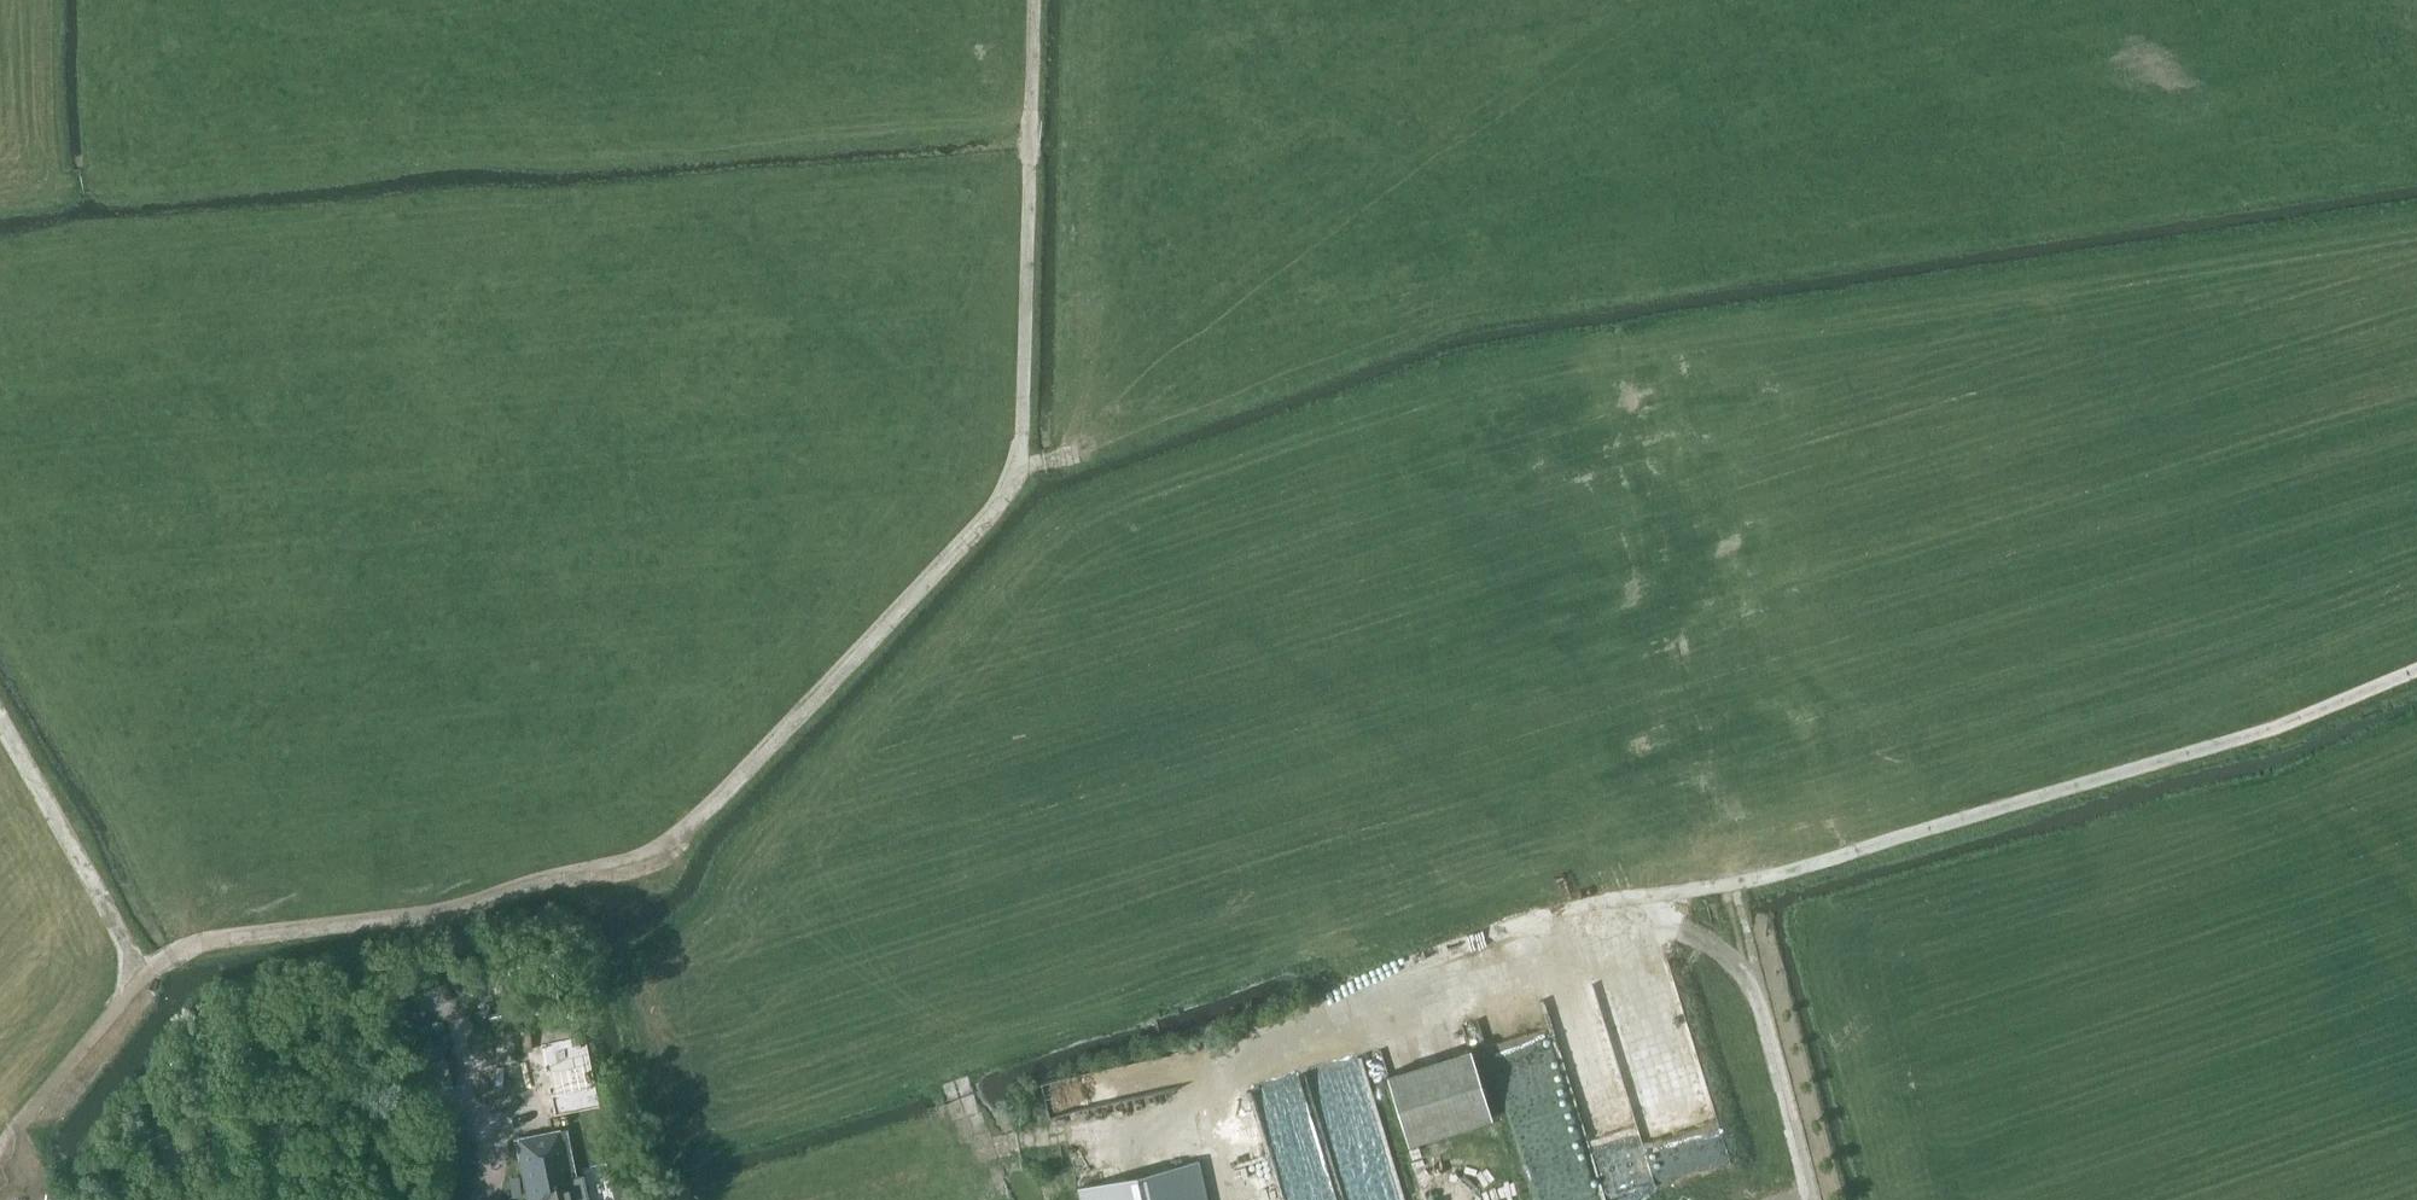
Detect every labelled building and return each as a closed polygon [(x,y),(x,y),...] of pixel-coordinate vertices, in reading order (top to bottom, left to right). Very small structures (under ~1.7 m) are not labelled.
[(523,970),(543,961),(539,952),(519,961),(523,970)] [(1388,1075),(1410,1143),(1492,1116),(1470,1048),(1388,1075)] [(1313,1086),(1262,1097),(1286,1199),(1338,1199),(1313,1086)] [(570,1188),(568,1177),(573,1175),(563,1128),(514,1139),(527,1199),(573,1199),(570,1188)] [(1195,1163),(1078,1191),(1080,1199),(1204,1199),(1195,1163)]
